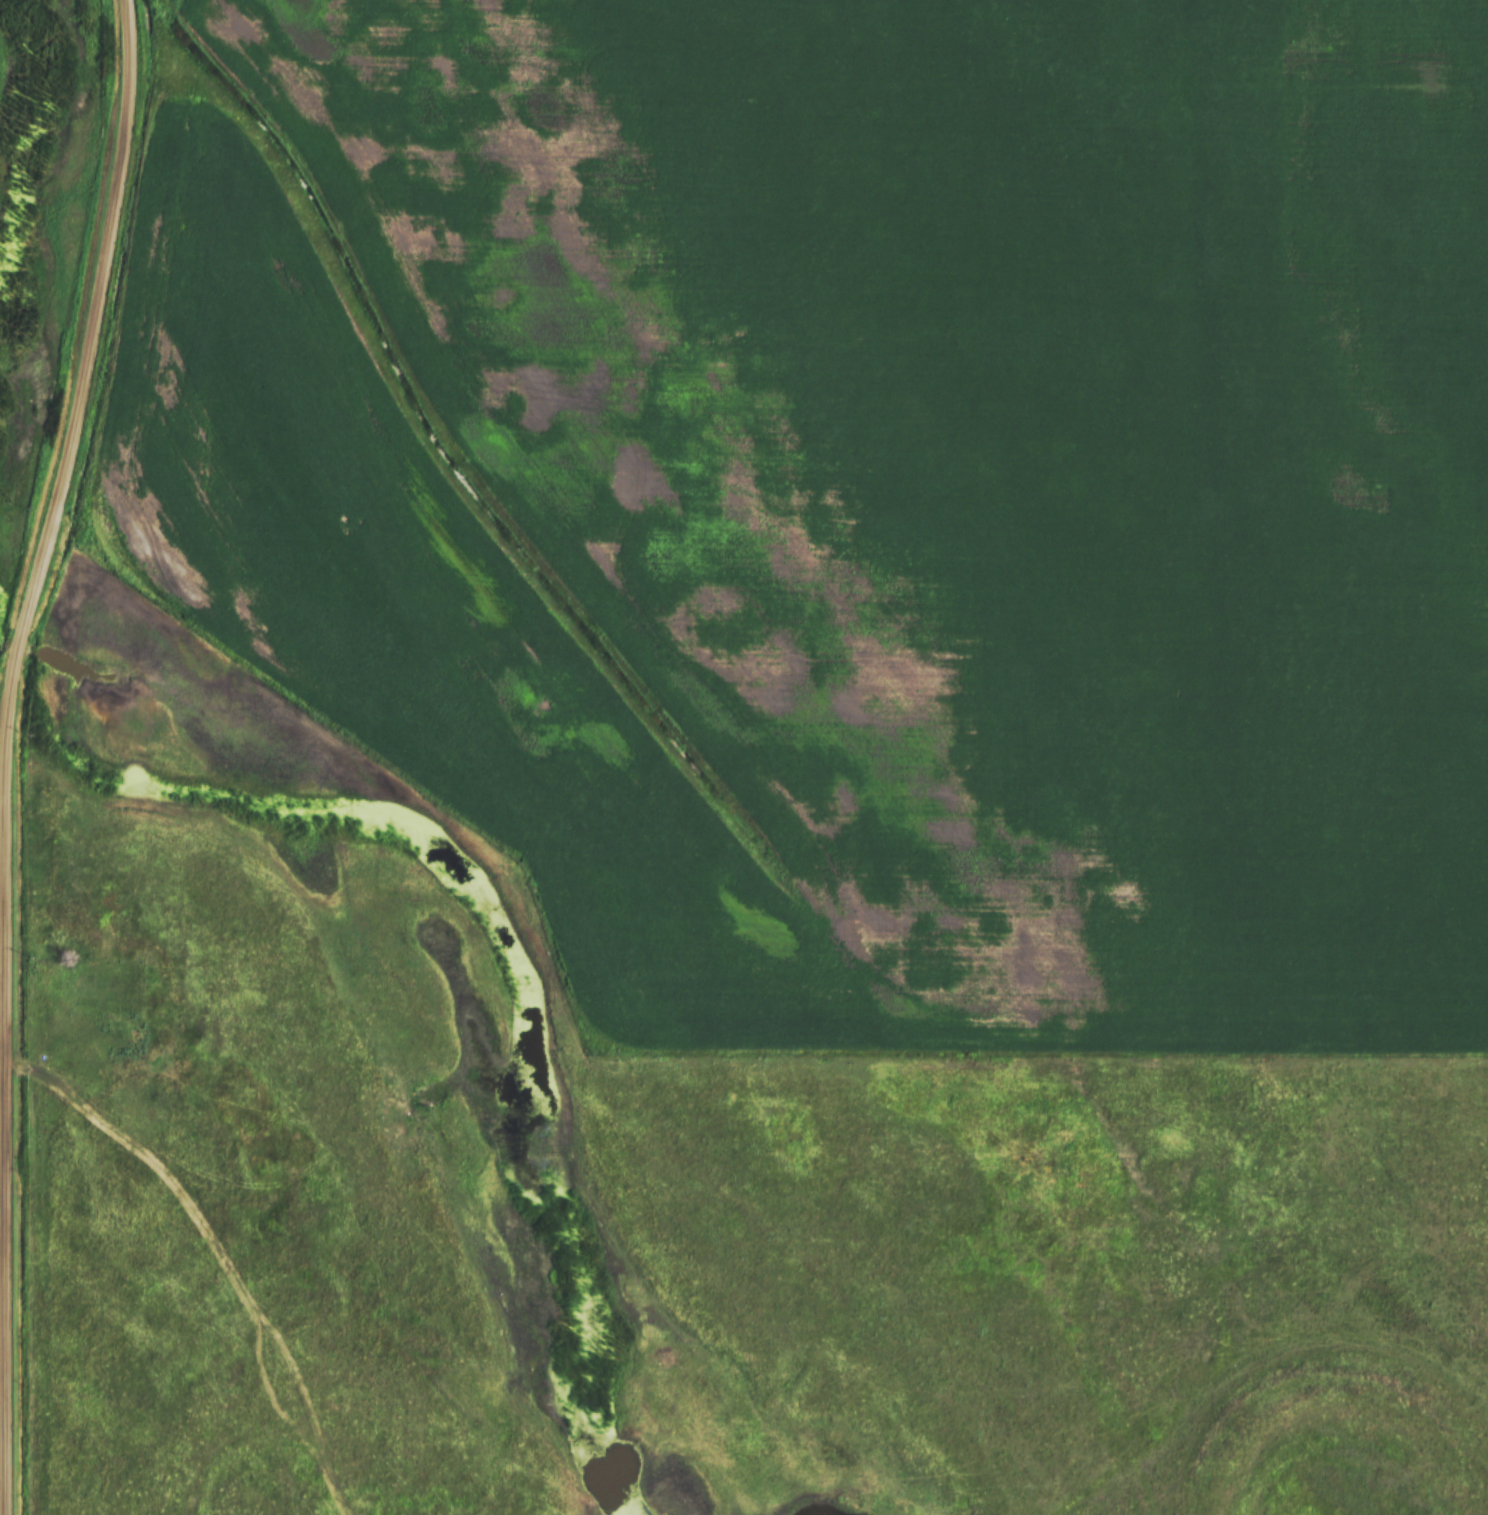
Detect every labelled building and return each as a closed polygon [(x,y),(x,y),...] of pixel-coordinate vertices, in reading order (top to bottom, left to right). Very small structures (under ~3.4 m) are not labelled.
[(105,1128),(118,1141),(123,1135),(110,1122),(105,1128)]
